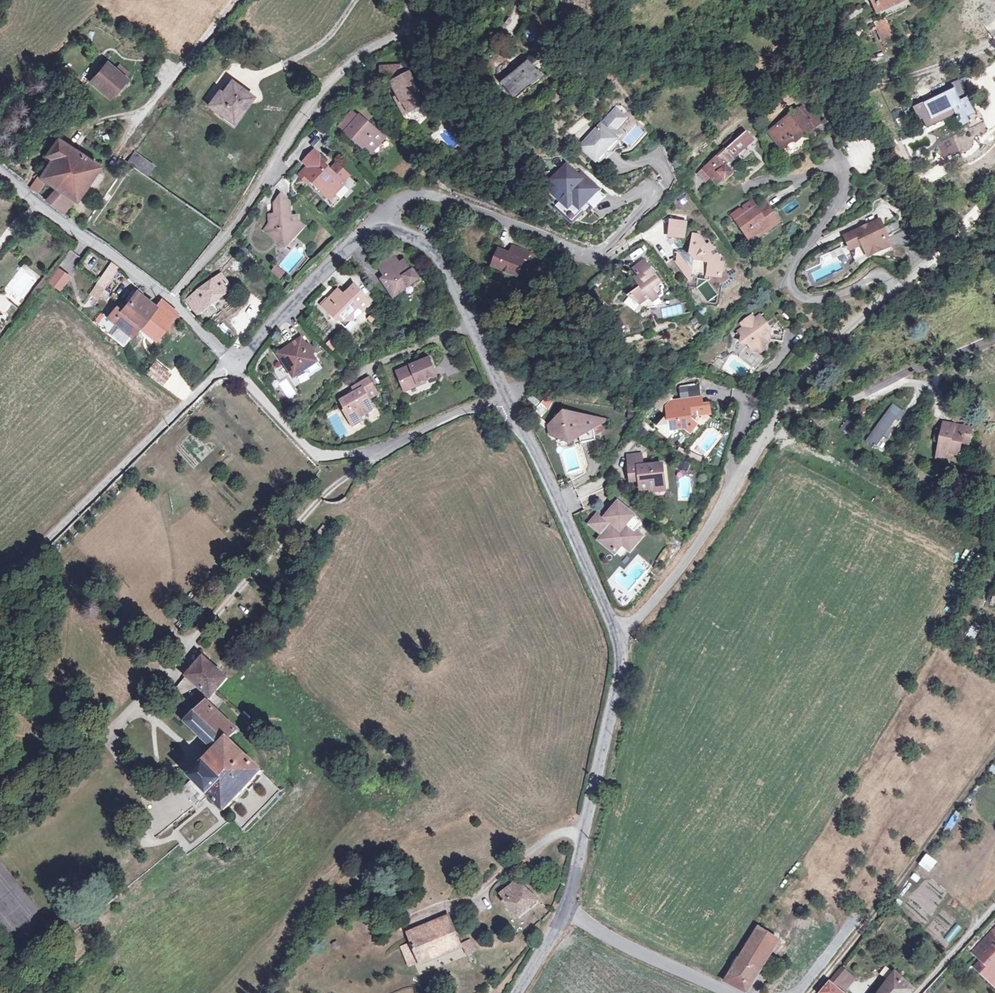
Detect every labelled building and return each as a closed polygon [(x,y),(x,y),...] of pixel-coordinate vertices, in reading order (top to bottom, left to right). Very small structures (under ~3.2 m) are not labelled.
[(882,10),(879,11),(883,18),(874,22),(883,41),(895,35),(887,17),(909,7),(906,0),(878,0),(882,10)] [(540,79),(526,63),(502,86),(511,97),(527,83),(532,87),(540,79)] [(111,67),(106,74),(97,87),(116,103),(128,85),(135,75),(124,67),(120,73),(111,67)] [(391,91),(389,93),(397,104),(403,113),(398,117),(400,121),(402,125),(415,118),(423,125),(430,117),(425,112),(418,101),(417,102),(407,83),(404,85),(398,75),(378,76),(379,91),(390,90),(391,91)] [(226,91),(223,88),(212,104),(232,117),(238,110),(243,113),(256,94),(234,79),(226,91)] [(954,92),(913,109),(918,123),(922,122),(926,132),(957,120),(962,132),(971,129),(969,124),(977,120),(968,99),(959,103),(954,92)] [(397,104),(392,107),(398,117),(403,113),(397,104)] [(808,117),(801,109),(768,135),(781,152),(801,136),(804,139),(813,132),(805,123),(814,115),(812,113),(808,117)] [(895,119),(903,116),(900,109),(891,112),(895,119)] [(243,113),(238,110),(232,117),(238,121),(243,113)] [(366,121),(359,113),(344,128),(351,135),(366,121)] [(613,115),(579,154),(596,169),(605,158),(615,147),(614,146),(607,140),(612,135),(622,123),(613,115)] [(814,115),(805,123),(813,132),(822,124),(814,115)] [(367,119),(366,121),(351,135),(350,136),(359,145),(362,143),(376,157),(390,143),(367,119)] [(612,135),(607,140),(614,146),(619,141),(612,135)] [(752,144),(744,136),(725,154),(733,163),(752,144)] [(51,147),(58,152),(39,176),(36,174),(28,183),(38,192),(47,181),(55,186),(46,198),(62,211),(71,198),(76,202),(98,168),(92,163),(97,156),(84,146),(80,152),(59,138),(51,147)] [(306,166),(297,174),(304,183),(307,180),(322,196),(327,191),(332,196),(342,188),(341,186),(348,180),(330,160),(325,165),(314,151),(302,162),(306,166)] [(158,165),(141,154),(134,165),(151,176),(158,165)] [(725,154),(717,161),(725,170),(733,163),(725,154)] [(614,155),(605,158),(596,169),(599,172),(614,155)] [(24,165),(13,157),(5,166),(16,174),(24,165)] [(717,161),(703,174),(698,178),(707,188),(712,183),(717,188),(724,182),(725,184),(731,178),(725,170),(717,161)] [(565,173),(545,195),(559,208),(564,203),(578,216),(596,196),(583,184),(580,187),(565,173)] [(559,208),(555,214),(571,229),(588,210),(593,214),(604,203),(596,196),(578,216),(564,203),(559,208)] [(785,213),(798,206),(794,200),(782,206),(785,213)] [(272,222),(266,223),(267,230),(264,235),(285,249),(293,239),(291,234),(297,233),(301,228),(295,224),(294,218),(287,219),(284,204),(269,206),(271,218),(272,222)] [(752,207),(732,222),(750,246),(759,239),(769,232),(771,235),(780,227),(770,214),(761,220),(756,213),(752,207)] [(770,214),(765,207),(756,213),(761,220),(770,214)] [(884,220),(849,236),(855,251),(867,245),(872,256),(872,258),(894,248),(886,232),(889,231),(884,220)] [(692,225),(675,224),(674,239),(690,241),(692,225)] [(771,235),(769,232),(759,239),(762,243),(772,236),(771,235)] [(699,238),(696,259),(699,263),(707,264),(704,283),(713,284),(715,285),(716,281),(721,281),(728,277),(730,268),(726,267),(726,263),(716,248),(713,250),(705,239),(699,238)] [(855,251),(854,251),(859,262),(872,256),(867,245),(855,251)] [(102,256),(92,248),(77,271),(88,278),(102,256)] [(498,265),(494,264),(489,277),(515,287),(520,273),(523,273),(527,262),(510,256),(507,263),(499,261),(498,265)] [(390,257),(376,268),(382,276),(378,279),(391,299),(418,280),(410,270),(407,273),(401,264),(397,267),(390,257)] [(682,257),(681,262),(691,275),(698,270),(699,263),(696,259),(682,257)] [(95,301),(118,267),(109,261),(86,294),(95,301)] [(280,278),(285,272),(275,265),(270,271),(280,278)] [(643,277),(640,283),(646,291),(634,300),(646,307),(659,305),(668,298),(667,292),(669,290),(650,265),(640,272),(643,277)] [(58,291),(70,276),(57,267),(46,282),(58,291)] [(233,288),(222,272),(180,297),(187,303),(191,301),(194,305),(199,302),(202,307),(233,288)] [(338,288),(317,305),(336,324),(346,315),(349,311),(356,307),(363,313),(369,305),(354,283),(343,293),(338,288)] [(148,302),(130,288),(112,310),(107,306),(99,318),(123,337),(128,330),(148,302)] [(154,295),(148,302),(128,330),(137,337),(143,342),(172,314),(154,295)] [(346,315),(336,324),(343,331),(355,318),(349,311),(346,315)] [(748,331),(743,335),(746,339),(750,340),(754,344),(753,347),(758,354),(768,355),(770,345),(775,342),(788,344),(790,333),(777,318),(769,325),(764,318),(759,322),(755,318),(745,326),(748,331)] [(622,333),(629,332),(627,323),(620,324),(622,333)] [(299,342),(274,356),(288,379),(313,365),(309,358),(311,357),(305,346),(302,347),(299,342)] [(427,359),(396,371),(402,389),(418,383),(418,381),(433,375),(427,359)] [(144,372),(160,386),(171,374),(154,360),(144,372)] [(177,370),(172,376),(183,387),(189,381),(177,370)] [(350,393),(334,398),(338,408),(337,408),(342,423),(353,418),(351,414),(358,411),(365,408),(362,399),(369,396),(364,381),(354,385),(357,394),(351,396),(350,393)] [(354,385),(348,388),(350,393),(351,396),(357,394),(354,385)] [(708,400),(707,392),(706,391),(694,392),(694,393),(688,394),(689,403),(708,400)] [(681,413),(680,407),(680,401),(673,397),(663,411),(675,421),(681,413)] [(538,398),(535,401),(541,407),(544,404),(538,398)] [(680,407),(681,413),(675,421),(675,424),(672,425),(665,433),(675,441),(681,434),(683,435),(692,434),(698,438),(705,429),(701,426),(704,421),(718,420),(716,409),(709,410),(708,403),(680,407)] [(551,410),(545,405),(538,412),(544,418),(551,410)] [(555,422),(547,424),(549,433),(557,431),(558,436),(567,434),(569,440),(580,434),(581,440),(596,439),(593,427),(590,417),(583,418),(582,415),(576,416),(575,415),(572,415),(572,413),(561,410),(562,417),(554,419),(555,422)] [(888,412),(876,426),(866,440),(874,446),(883,433),(887,436),(890,431),(887,429),(895,417),(888,412)] [(856,420),(850,416),(840,428),(847,433),(856,420)] [(606,420),(590,417),(593,427),(606,420)] [(972,429),(944,423),(936,458),(947,460),(949,453),(959,455),(962,438),(970,439),(972,429)] [(630,476),(640,475),(640,480),(641,489),(652,488),(652,485),(668,484),(665,463),(644,465),(642,453),(627,455),(630,476)] [(688,468),(686,475),(695,478),(697,471),(688,468)] [(652,485),(652,488),(652,492),(669,490),(668,484),(652,485)] [(597,518),(591,524),(601,534),(598,537),(609,547),(615,541),(621,547),(631,537),(626,532),(632,526),(614,509),(601,522),(597,518)] [(975,639),(979,628),(970,625),(966,635),(975,639)] [(203,656),(187,675),(211,696),(217,689),(228,677),(203,656)] [(174,689),(161,704),(183,725),(187,721),(192,716),(182,707),(187,702),(174,689)] [(187,721),(217,750),(192,776),(224,809),(262,769),(230,737),(238,729),(208,700),(192,716),(187,721)] [(518,880),(500,894),(505,899),(503,901),(515,914),(527,904),(529,907),(537,899),(524,887),(518,880)] [(419,925),(411,929),(416,941),(412,942),(417,953),(418,953),(421,959),(428,956),(429,957),(431,956),(430,955),(437,952),(438,954),(440,953),(439,951),(446,948),(446,950),(448,949),(448,948),(459,943),(452,925),(454,924),(449,913),(441,917),(446,928),(438,931),(437,928),(430,931),(431,934),(424,937),(419,925)] [(446,928),(441,917),(419,925),(424,937),(431,934),(430,931),(437,928),(438,931),(446,928)] [(777,940),(757,927),(724,980),(745,991),(777,940)] [(812,940),(801,932),(792,943),(803,952),(812,940)] [(981,941),(994,954),(994,939),(989,933),(981,941)] [(469,938),(461,941),(466,952),(473,949),(469,938)] [(973,951),(982,959),(975,967),(985,976),(994,966),(994,954),(981,941),(973,951)] [(796,950),(792,947),(784,959),(789,962),(796,950)] [(985,976),(992,982),(994,978),(994,966),(985,976)] [(846,972),(840,967),(828,980),(835,985),(846,972)] [(894,971),(877,992),(908,992),(913,988),(912,987),(894,971)] [(853,978),(846,972),(835,985),(842,992),(853,978)] [(828,980),(819,992),(821,992),(844,992),(842,992),(835,985),(828,980)]
